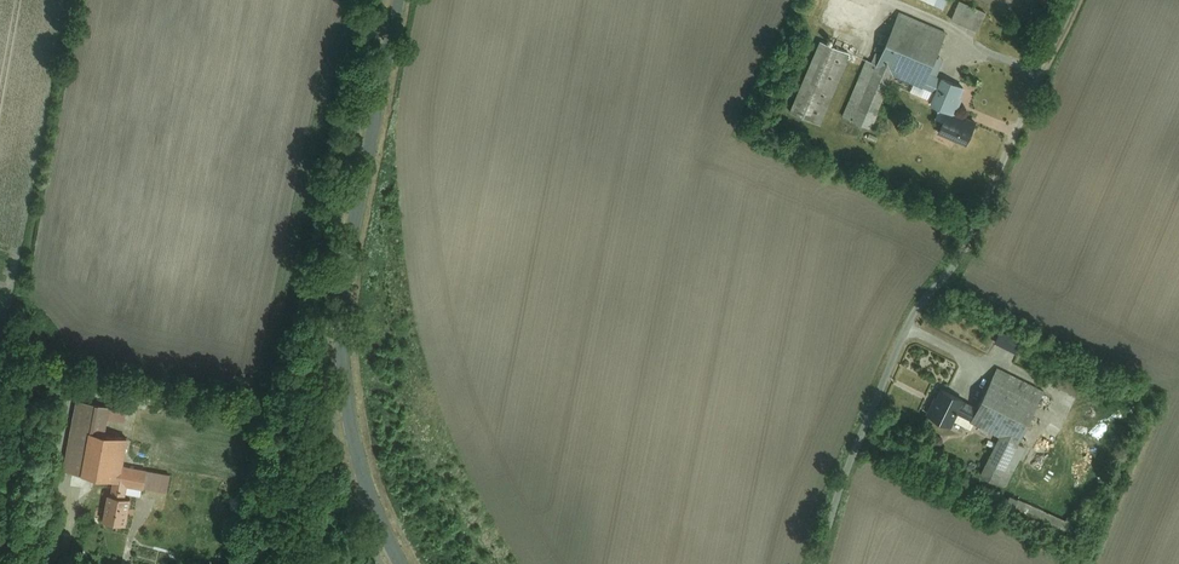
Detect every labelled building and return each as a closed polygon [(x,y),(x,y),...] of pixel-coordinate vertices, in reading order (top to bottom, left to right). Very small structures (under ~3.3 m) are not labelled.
[(951,17),(974,27),(982,8),(963,0),(959,0),(951,17)] [(866,66),(842,123),(872,135),(893,85),(923,97),(947,39),(899,18),(877,70),(866,66)] [(822,49),(791,117),(822,131),(853,63),(822,49)] [(941,78),(929,109),(946,115),(938,136),(965,146),(973,124),(955,117),(966,88),(941,78)] [(1019,351),(1023,338),(999,330),(995,343),(1019,351)] [(977,468),(1004,483),(1025,444),(1016,439),(1043,391),(993,364),(971,404),(937,385),(924,407),(949,420),(956,409),(997,431),(977,468)] [(75,399),(65,475),(115,481),(113,498),(108,497),(104,526),(125,528),(129,500),(126,499),(127,489),(167,494),(169,478),(122,472),(126,437),(110,435),(111,427),(127,429),(130,406),(75,399)] [(1073,521),(1018,496),(1014,505),(1069,530),(1073,521)]
